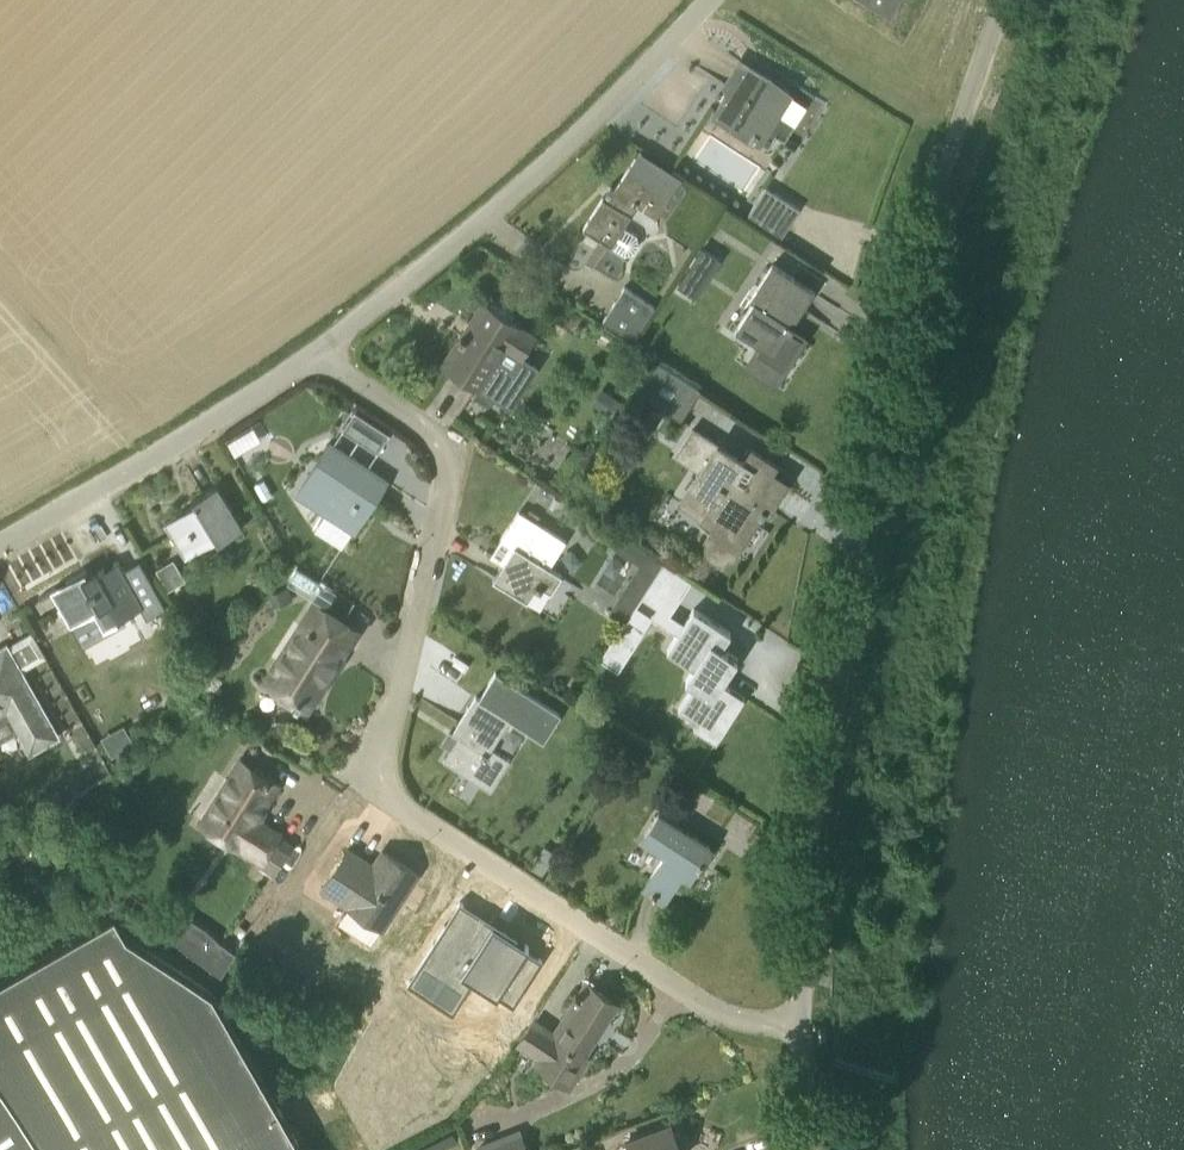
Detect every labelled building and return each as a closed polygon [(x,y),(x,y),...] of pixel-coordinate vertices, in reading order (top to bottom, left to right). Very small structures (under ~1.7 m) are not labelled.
[(882,12),(889,0),(863,0),(882,12)] [(794,81),(789,89),(741,58),(732,72),(724,83),(730,87),(714,112),(769,148),(777,135),(785,140),(815,94),(794,81)] [(639,207),(657,219),(682,181),(639,154),(615,191),(619,192),(613,202),(604,197),(585,226),(625,253),(634,251),(639,244),(637,235),(625,227),(639,207)] [(765,187),(748,215),(782,236),(799,208),(765,187)] [(702,247),(678,285),(697,297),(721,259),(702,247)] [(800,308),(802,310),(815,291),(773,264),(752,298),(755,301),(736,330),(761,346),(757,351),(783,368),(803,338),(792,331),(795,326),(790,323),(800,308)] [(632,340),(654,306),(624,287),(603,321),(632,340)] [(460,339),(445,363),(479,386),(473,396),(487,405),(494,393),(500,397),(519,368),(515,365),(535,335),(484,303),(471,324),(476,327),(469,337),(462,333),(459,338),(460,339)] [(683,419),(701,388),(657,360),(639,391),(683,419)] [(641,450),(663,415),(646,404),(624,439),(641,450)] [(717,426),(712,434),(734,448),(739,440),(717,426)] [(750,448),(743,460),(693,428),(677,453),(701,469),(678,504),(712,526),(706,537),(736,556),(738,553),(750,560),(769,531),(756,522),(764,509),(768,512),(786,483),(771,473),(776,464),(750,448)] [(362,488),(376,497),(387,480),(331,443),(298,494),(326,512),(314,530),(342,548),(354,530),(344,524),(358,501),(355,499),(362,488)] [(219,545),(242,531),(217,485),(193,500),(195,504),(164,523),(184,560),(216,541),(219,545)] [(502,537),(515,546),(494,578),(531,602),(542,584),(554,592),(564,576),(550,566),(567,540),(519,510),(502,537)] [(174,559),(156,569),(164,583),(182,573),(174,559)] [(151,618),(169,608),(140,560),(124,570),(118,561),(99,572),(89,578),(85,572),(52,590),(71,625),(87,616),(103,646),(117,639),(120,645),(133,638),(122,618),(143,605),(151,618)] [(648,585),(638,601),(662,616),(672,600),(648,585)] [(289,588),(269,594),(273,606),(293,600),(289,588)] [(308,707),(357,630),(316,603),(268,679),(281,688),(279,692),(299,705),(300,702),(308,707)] [(694,609),(669,651),(695,668),(688,680),(695,684),(679,708),(705,726),(730,688),(722,682),(738,658),(721,647),(731,633),(694,609)] [(34,632),(8,646),(7,644),(0,648),(0,741),(20,731),(32,751),(59,735),(23,672),(49,658),(34,632)] [(489,788),(509,758),(492,747),(511,717),(476,696),(453,731),(459,736),(443,759),(489,788)] [(239,847),(262,862),(275,841),(280,833),(256,818),(278,783),(240,759),(202,825),(239,847)] [(695,872),(711,847),(659,812),(643,838),(666,854),(644,888),(665,902),(687,867),(695,872)] [(374,865),(348,849),(335,869),(321,888),(349,906),(382,927),(384,928),(406,893),(418,873),(383,850),(374,865)] [(266,878),(258,891),(270,899),(279,887),(266,878)] [(215,995),(128,936),(116,915),(0,981),(0,1083),(44,1149),(287,1149),(299,1143),(215,995)] [(446,924),(422,961),(426,964),(427,963),(469,989),(475,978),(495,991),(494,992),(498,995),(530,945),(526,942),(525,943),(504,930),(497,940),(480,929),(472,941),(446,924)] [(223,940),(210,959),(221,967),(235,949),(223,940)] [(621,1004),(587,982),(579,993),(576,991),(574,995),(577,997),(573,1002),(556,1031),(535,1017),(519,1040),(540,1053),(537,1058),(571,1080),(589,1053),(579,1047),(611,999),(621,1005),(621,1004)] [(0,1083),(0,1149),(44,1149),(0,1083)] [(685,1146),(680,1132),(675,1130),(672,1123),(627,1140),(628,1144),(623,1146),(621,1149),(683,1149),(685,1146)] [(480,1149),(515,1149),(509,1132),(478,1144),(480,1149)]
